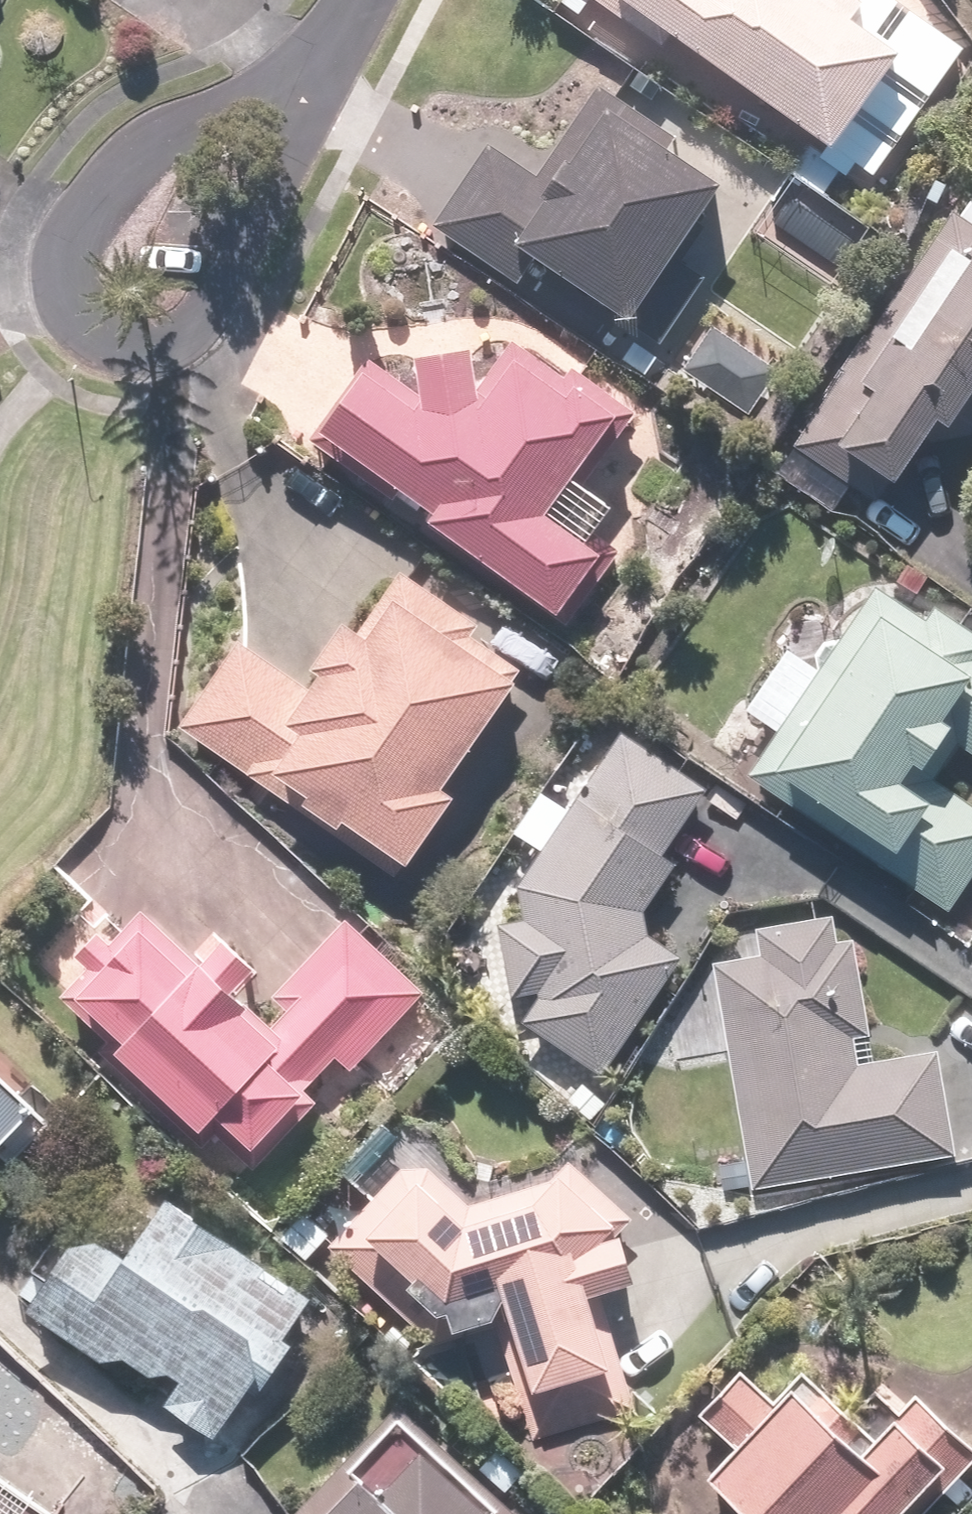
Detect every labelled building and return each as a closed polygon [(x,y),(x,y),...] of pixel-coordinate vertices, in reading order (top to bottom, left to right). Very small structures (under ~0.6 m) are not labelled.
[(624,13),(608,34),(628,50),(646,26),(674,47),(689,28),(874,170),(971,42),(971,39),(922,0),(921,0),(913,10),(899,0),(608,0),(624,13)] [(751,178),(610,81),(548,170),(505,140),(444,228),(529,287),(554,250),(654,318),(751,178)] [(888,318),(800,433),(883,497),(908,466),(915,471),(961,412),(971,421),(971,234),(913,311),(901,302),(888,318)] [(726,316),(689,364),(753,412),(789,364),(726,316)] [(393,363),(327,435),(575,621),(631,546),(606,527),(630,494),(597,468),(644,406),(587,363),(578,374),(537,344),(506,385),(495,337),(440,352),(446,387),(436,397),(393,363)] [(762,772),(960,909),(971,891),(971,802),(937,777),(970,729),(971,731),(971,611),(953,598),(945,610),(892,574),(843,645),(835,639),(821,660),(802,647),(758,711),(789,732),(762,772)] [(256,635),(252,641),(195,725),(405,868),(416,853),(428,861),(477,788),(468,781),(538,678),(401,585),(385,609),(375,602),(334,663),(340,667),(329,684),(256,635)] [(718,780),(637,725),(463,978),(549,1037),(555,1028),(616,1070),(693,958),(648,926),(694,859),(674,845),(718,780)] [(730,922),(733,948),(758,1181),(969,1158),(957,1049),(886,1056),(870,907),(730,922)] [(127,940),(116,928),(85,957),(97,969),(75,990),(130,1047),(122,1055),(214,1150),(234,1131),(266,1164),(350,1084),(331,1065),(347,1050),(361,1065),(434,995),(357,914),(276,991),(232,945),(212,964),(159,909),(127,940)] [(27,1152),(72,1107),(11,1042),(1,1052),(0,1051),(0,1119),(27,1152)] [(432,1154),(343,1241),(438,1340),(508,1324),(533,1433),(641,1414),(615,1278),(655,1270),(641,1196),(629,1198),(581,1155),(561,1176),(478,1200),(432,1154)] [(114,1169),(87,1207),(26,1289),(233,1441),(332,1306),(176,1191),(165,1206),(114,1169)] [(821,1367),(792,1394),(763,1363),(714,1410),(745,1443),(724,1464),(757,1499),(741,1513),(854,1513),(868,1501),(881,1513),(927,1513),(971,1471),(971,1423),(934,1382),(913,1402),(894,1381),(862,1411),(821,1367)] [(415,1412),(366,1462),(375,1472),(333,1513),(526,1513),(415,1412)] [(0,1477),(0,1513),(51,1513),(0,1477)]
